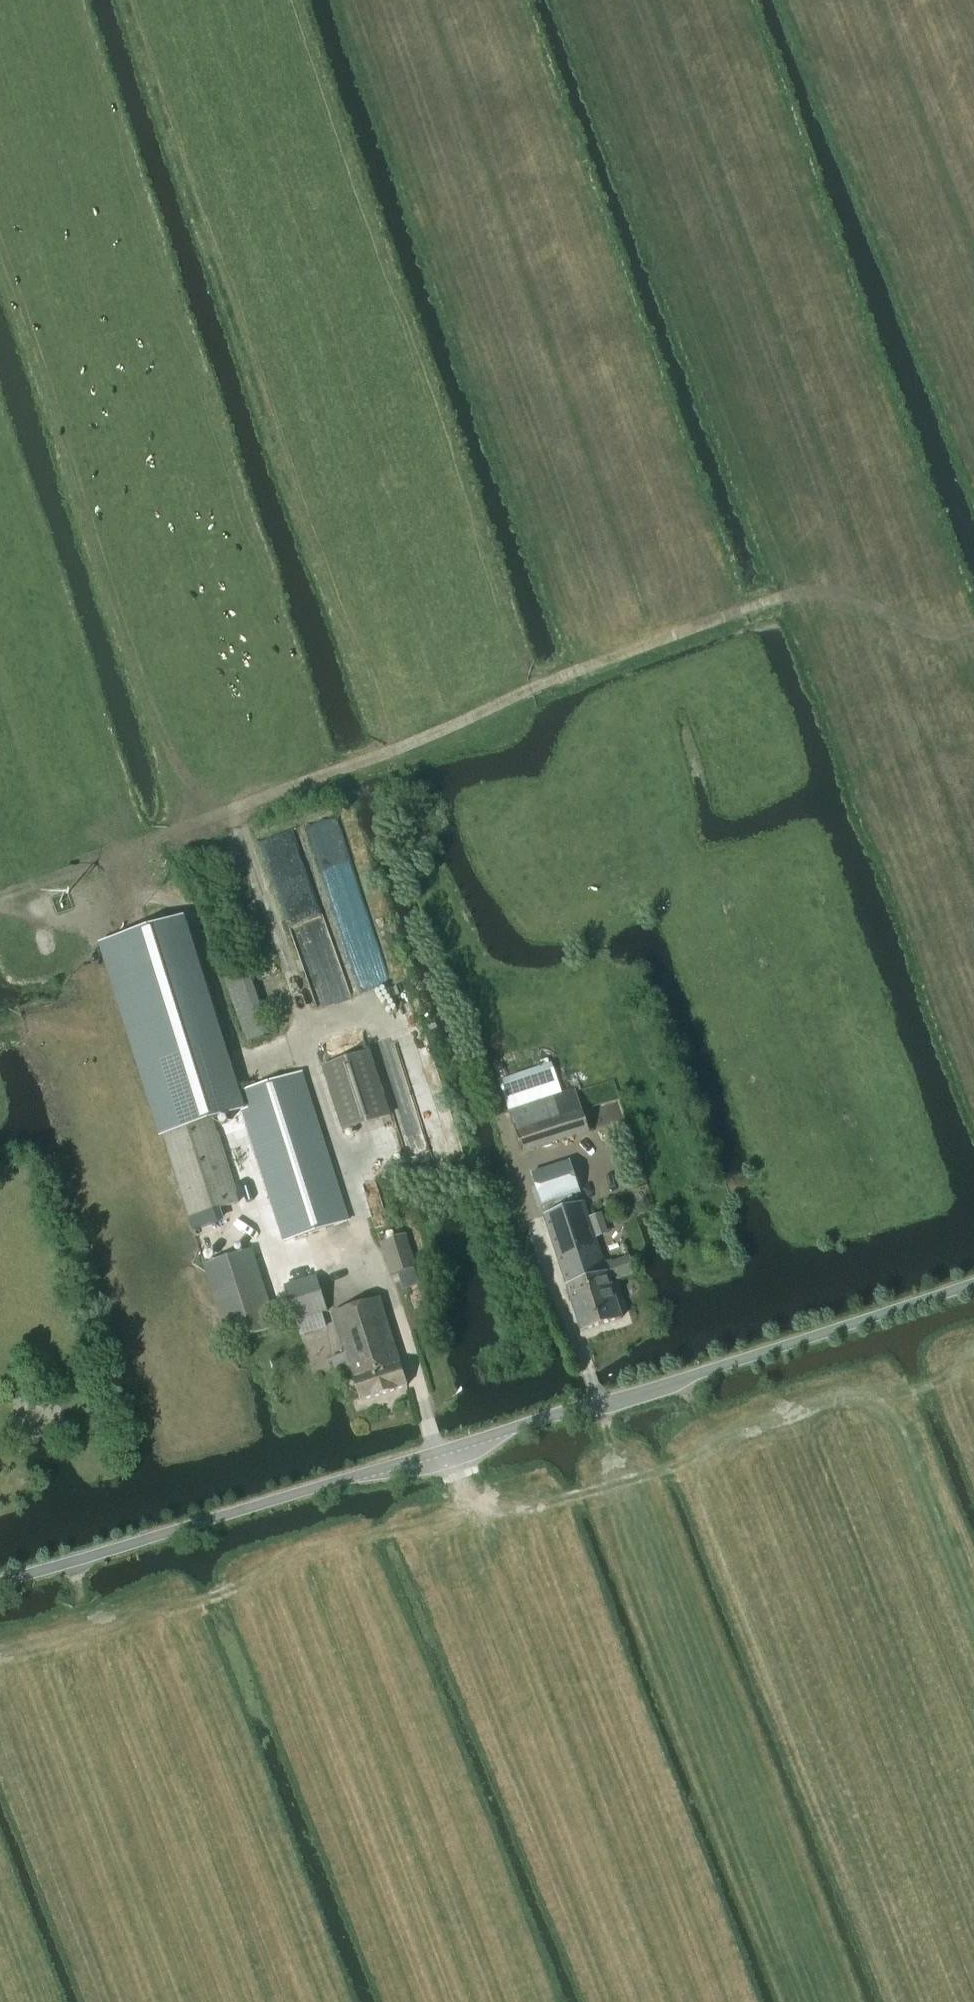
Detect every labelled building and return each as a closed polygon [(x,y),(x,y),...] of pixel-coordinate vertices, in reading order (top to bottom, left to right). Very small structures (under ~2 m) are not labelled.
[(185,916),(98,943),(158,1136),(163,1134),(164,1136),(213,1121),(213,1119),(244,1109),(284,1243),(346,1224),(301,1075),(239,1093),(185,916)] [(256,991),(249,971),(225,980),(247,1041),(271,1032),(256,991)] [(390,1119),(371,1055),(324,1069),(343,1133),(390,1119)] [(522,1155),(589,1132),(585,1119),(575,1089),(562,1093),(551,1063),(498,1081),(522,1155)] [(213,1121),(164,1136),(193,1230),(218,1222),(214,1211),(224,1209),(239,1204),(213,1121)] [(570,1161),(531,1173),(542,1206),(581,1193),(570,1161)] [(634,1274),(628,1257),(605,1265),(584,1202),(544,1215),(581,1332),(622,1319),(610,1282),(634,1274)] [(404,1236),(386,1242),(393,1264),(387,1266),(390,1276),(415,1268),(404,1236)] [(252,1250),(204,1265),(229,1343),(277,1328),(252,1250)] [(315,1276),(285,1286),(296,1322),(327,1312),(315,1276)] [(407,1386),(380,1299),(332,1313),(344,1354),(331,1358),(336,1373),(351,1368),(361,1400),(407,1386)]
